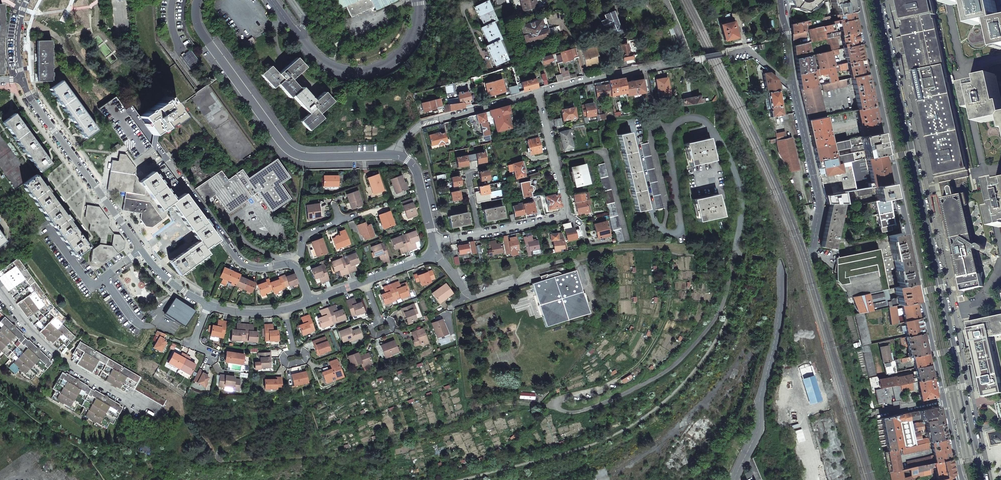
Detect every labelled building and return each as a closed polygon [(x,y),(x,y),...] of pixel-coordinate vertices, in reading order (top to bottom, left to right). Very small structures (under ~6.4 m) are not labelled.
[(340,8),(345,6),(351,17),(375,6),(376,10),(397,0),(336,0),(340,8)] [(523,11),(537,7),(535,0),(527,0),(520,2),(523,11)] [(818,0),(788,0),(790,5),(791,8),(794,9),(795,9),(799,10),(800,11),(802,11),(805,12),(807,10),(809,9),(812,8),(812,7),(814,6),(814,5),(815,5),(816,2),(818,0)] [(852,11),(851,4),(850,0),(829,0),(830,5),(832,5),(833,8),(834,8),(836,15),(852,11)] [(905,24),(906,27),(919,86),(932,149),(938,176),(968,170),(973,169),(954,82),(949,83),(948,78),(953,77),(941,20),(935,21),(934,16),(937,15),(933,0),(900,0),(905,24)] [(970,2),(976,26),(994,21),(999,20),(995,0),(978,0),(976,0),(970,2)] [(474,7),(483,26),(491,22),(495,20),(485,1),(474,7)] [(838,23),(854,19),(853,17),(852,11),(836,15),(833,15),(834,17),(837,16),(837,20),(831,22),(832,24),(838,23)] [(600,22),(605,33),(609,31),(611,36),(620,32),(621,30),(620,28),(618,27),(611,12),(603,15),(603,16),(598,17),(600,21),(600,22)] [(725,20),(730,19),(729,13),(722,15),(724,24),(726,23),(725,20)] [(724,41),(736,38),(735,33),(736,31),(736,27),(733,26),(732,22),(731,19),(730,19),(725,20),(726,23),(724,24),(720,25),(724,41)] [(841,35),(856,32),(855,25),(854,19),(838,23),(839,28),(839,30),(841,35)] [(520,26),(525,43),(549,36),(547,29),(544,30),(541,20),(520,26)] [(792,34),(804,31),(803,24),(804,24),(806,25),(807,25),(807,24),(807,21),(791,25),(791,27),(792,34)] [(480,28),(488,44),(497,40),(500,39),(491,22),(483,26),(480,28)] [(836,30),(839,28),(838,23),(832,24),(822,27),(824,34),(825,33),(825,32),(836,30)] [(806,43),(825,39),(824,35),(824,34),(822,27),(822,26),(808,30),(810,39),(805,40),(806,43)] [(839,36),(841,35),(839,30),(832,32),(832,34),(824,35),(825,39),(826,38),(839,36)] [(793,41),(805,38),(804,31),(792,34),(793,41)] [(843,48),(859,44),(859,42),(856,32),(841,35),(843,48)] [(837,50),(839,49),(837,40),(839,39),(839,36),(826,38),(829,51),(837,50)] [(485,46),(495,66),(507,60),(497,40),(488,44),(485,46)] [(36,59),(36,61),(37,61),(38,77),(36,77),(36,79),(36,81),(38,81),(52,81),(51,41),(37,41),(37,57),(36,57),(36,59)] [(795,59),(809,56),(806,43),(793,46),(794,53),(795,59)] [(616,46),(619,61),(622,61),(631,59),(630,53),(628,53),(626,44),(616,46)] [(859,44),(843,48),(846,60),(846,63),(863,59),(862,57),(859,44)] [(580,49),(585,67),(590,66),(590,65),(597,63),(595,57),(597,56),(594,45),(580,49)] [(555,59),(557,63),(577,57),(574,48),(554,54),(554,56),(555,59)] [(831,54),(830,51),(815,54),(818,69),(833,66),(831,54)] [(540,58),(542,65),(547,63),(547,62),(555,59),(554,56),(554,54),(540,58)] [(797,74),(811,71),(809,56),(795,59),(796,67),(797,74)] [(299,89),(293,83),(290,80),(304,67),(300,62),(295,58),(277,74),(270,66),(260,75),(273,88),(277,84),(290,98),(292,96),(308,114),(300,121),(309,131),(323,118),(319,114),(332,101),(323,92),(314,101),(302,87),(299,89)] [(851,78),(866,74),(865,71),(863,59),(846,63),(848,69),(850,78),(851,78)] [(834,72),(848,69),(846,63),(833,66),(834,72)] [(156,77),(153,79),(165,95),(160,99),(162,102),(164,105),(169,101),(174,108),(189,97),(194,93),(173,64),(156,77)] [(829,83),(836,81),(834,72),(833,66),(818,69),(814,70),(815,76),(817,76),(827,74),(829,83)] [(560,75),(562,81),(569,79),(567,71),(564,72),(563,68),(559,69),(560,75)] [(777,91),(787,89),(775,79),(763,68),(761,71),(763,74),(766,93),(777,91)] [(799,89),(814,86),(811,71),(797,74),(798,82),(799,89)] [(867,78),(866,74),(851,78),(858,109),(873,106),(869,90),(867,78)] [(969,86),(974,110),(981,108),(984,122),(1000,118),(1000,101),(996,76),(984,79),(984,83),(969,86)] [(607,81),(610,96),(625,93),(623,83),(623,78),(607,81)] [(655,80),(659,97),(670,95),(667,78),(655,80)] [(521,83),(523,91),(537,87),(535,79),(521,83)] [(625,93),(626,96),(646,92),(644,79),(623,83),(625,93)] [(822,84),(824,91),(847,86),(845,79),(836,81),(829,83),(826,83),(822,84)] [(485,84),(488,96),(504,91),(501,80),(485,84)] [(61,81),(50,89),(60,104),(72,120),(84,136),(86,138),(97,129),(61,81)] [(594,83),(597,98),(610,96),(607,81),(594,83)] [(207,85),(207,84),(194,93),(189,97),(190,98),(238,164),(255,151),(207,85)] [(586,85),(587,92),(594,91),(593,84),(586,85)] [(508,88),(510,95),(519,93),(517,85),(508,88)] [(814,86),(799,89),(803,105),(807,121),(824,117),(817,85),(814,86)] [(455,106),(454,110),(471,106),(470,102),(471,102),(471,101),(471,100),(470,100),(468,93),(469,92),(469,91),(469,90),(468,90),(467,90),(466,91),(466,92),(463,92),(463,91),(457,93),(459,103),(455,103),(455,106)] [(773,118),(782,116),(777,91),(766,93),(770,118),(773,118)] [(115,96),(98,109),(108,122),(126,147),(135,159),(140,166),(147,176),(153,172),(164,163),(170,159),(152,135),(145,125),(131,105),(125,110),(115,96)] [(684,106),(703,103),(702,99),(700,99),(699,96),(682,99),(684,106)] [(421,103),(423,112),(436,109),(436,107),(441,105),(439,99),(421,103)] [(146,112),(140,116),(146,124),(145,125),(152,135),(155,133),(160,129),(161,130),(165,127),(164,126),(169,122),(170,124),(179,117),(173,108),(174,108),(169,101),(164,105),(162,102),(159,104),(158,103),(149,110),(149,111),(147,113),(146,112)] [(581,105),(585,123),(588,122),(587,117),(595,116),(593,105),(589,106),(589,104),(581,105)] [(493,116),(497,132),(511,128),(507,113),(509,113),(507,106),(489,110),(492,117),(493,116)] [(875,119),(873,106),(858,109),(855,110),(861,137),(878,133),(875,119)] [(560,110),(562,121),(576,118),(573,107),(560,110)] [(483,136),(484,140),(490,139),(486,125),(485,118),(483,112),(475,115),(477,123),(479,123),(483,136)] [(14,113),(3,122),(39,172),(51,163),(14,113)] [(776,138),(786,136),(782,116),(773,118),(776,138)] [(810,134),(813,147),(830,144),(833,143),(831,135),(827,116),(824,117),(807,121),(810,134)] [(559,133),(564,150),(573,148),(568,130),(559,133)] [(429,135),(431,146),(438,144),(439,146),(444,144),(444,143),(447,142),(445,132),(435,135),(435,134),(429,135)] [(618,135),(636,212),(648,209),(629,132),(618,135)] [(15,190),(23,184),(32,177),(0,133),(0,169),(15,190)] [(866,158),(883,155),(881,143),(878,133),(861,137),(847,140),(852,161),(866,158)] [(788,172),(798,169),(791,135),(786,136),(776,138),(779,154),(788,172)] [(528,140),(526,140),(530,155),(541,152),(537,138),(528,140)] [(685,144),(691,166),(714,160),(708,138),(685,144)] [(830,144),(835,165),(848,162),(852,161),(847,140),(833,143),(830,144)] [(640,144),(656,210),(663,208),(647,142),(640,144)] [(815,158),(818,168),(835,165),(830,144),(813,147),(815,158)] [(476,160),(477,164),(486,162),(484,152),(475,154),(476,160)] [(109,190),(125,192),(122,210),(123,210),(125,211),(141,213),(140,219),(145,226),(149,227),(151,227),(166,217),(167,205),(161,210),(139,181),(135,175),(135,169),(125,155),(119,154),(118,161),(112,160),(107,189),(109,190)] [(455,157),(457,168),(468,165),(467,162),(466,155),(455,157)] [(861,186),(862,189),(873,187),(889,184),(886,169),(883,155),(866,158),(871,183),(861,185),(861,186)] [(220,171),(194,189),(204,203),(208,200),(215,195),(228,213),(257,192),(272,212),(291,198),(280,184),(289,177),(276,158),(248,178),(241,169),(227,180),(220,171)] [(514,171),(516,179),(525,176),(521,162),(509,165),(511,171),(514,171)] [(842,192),(854,190),(854,187),(848,162),(835,165),(818,168),(821,182),(824,195),(842,192)] [(147,176),(139,181),(161,210),(167,205),(169,204),(171,203),(174,201),(184,193),(185,192),(164,163),(153,172),(147,176)] [(596,165),(616,244),(623,242),(603,163),(596,165)] [(570,168),(575,187),(589,183),(584,164),(570,168)] [(478,172),(480,181),(489,179),(487,170),(478,172)] [(32,177),(23,184),(75,257),(80,253),(88,247),(36,174),(32,177)] [(372,186),(375,194),(384,191),(378,174),(367,178),(370,186),(372,186)] [(390,179),(396,194),(405,190),(403,183),(404,183),(401,175),(390,179)] [(323,176),(323,186),(339,186),(339,176),(323,176)] [(450,178),(452,187),(461,185),(459,176),(450,178)] [(520,183),(523,198),(533,196),(532,192),(533,192),(533,191),(534,190),(535,190),(535,189),(535,188),(535,187),(534,186),(533,186),(532,186),(532,185),(530,185),(529,181),(520,183)] [(887,198),(892,197),(892,196),(889,184),(873,187),(875,194),(876,201),(887,198)] [(478,186),(480,195),(489,193),(487,185),(478,186)] [(872,194),(875,194),(873,187),(862,189),(858,189),(859,196),(872,194)] [(450,192),(451,201),(461,199),(459,190),(450,192)] [(350,202),(353,209),(362,205),(357,191),(346,194),(349,203),(350,202)] [(584,200),(588,200),(589,200),(587,192),(570,195),(571,197),(573,196),(575,202),(584,200)] [(842,192),(824,195),(825,202),(826,204),(828,204),(841,203),(844,203),(842,192)] [(174,201),(171,203),(177,212),(188,227),(197,238),(198,240),(205,249),(218,240),(184,193),(174,201)] [(545,197),(548,209),(560,206),(557,194),(545,197)] [(693,200),(699,222),(722,216),(716,194),(693,200)] [(964,197),(945,201),(953,239),(972,235),(964,197)] [(876,214),(890,211),(887,198),(876,201),(874,201),(876,214)] [(401,203),(407,218),(417,215),(412,203),(411,203),(410,200),(401,203)] [(575,202),(577,214),(589,211),(587,204),(589,204),(590,203),(589,200),(588,200),(584,200),(575,202)] [(523,204),(525,214),(534,212),(531,202),(524,203),(523,204)] [(306,205),(307,219),(319,218),(318,213),(320,213),(319,208),(318,203),(306,205)] [(820,247),(833,249),(841,203),(828,204),(820,247)] [(105,245),(109,221),(99,207),(92,205),(86,204),(84,217),(90,224),(89,230),(95,231),(100,238),(99,244),(92,249),(90,262),(104,263),(124,248),(125,242),(119,235),(113,234),(111,246),(105,245)] [(512,206),(515,216),(525,214),(523,204),(512,206)] [(483,210),(485,221),(504,217),(501,206),(483,210)] [(382,222),(384,228),(394,224),(389,211),(378,215),(381,222),(382,222)] [(879,227),(893,224),(890,211),(876,214),(879,227)] [(448,216),(450,228),(469,224),(467,212),(448,216)] [(594,224),(597,239),(609,235),(605,221),(594,224)] [(567,241),(576,239),(579,238),(583,237),(581,228),(573,230),(573,228),(570,228),(569,222),(562,224),(566,238),(567,241)] [(362,235),(364,240),(374,236),(370,225),(366,226),(365,223),(357,225),(359,229),(360,229),(362,235)] [(880,232),(899,228),(898,223),(893,224),(879,227),(880,232)] [(332,239),(336,249),(350,244),(344,230),(339,232),(340,236),(332,239)] [(414,231),(406,234),(407,236),(403,238),(408,251),(414,248),(412,243),(414,242),(418,240),(414,231)] [(898,286),(911,284),(909,273),(904,251),(903,247),(900,233),(887,236),(898,286)] [(972,235),(953,239),(953,242),(961,277),(965,276),(966,284),(963,284),(962,284),(963,291),(984,287),(981,277),(982,277),(983,273),(981,273),(976,250),(977,248),(981,251),(983,251),(984,250),(985,249),(984,247),(980,244),(978,244),(977,245),(974,244),(972,235)] [(531,236),(522,237),(524,244),(527,243),(528,250),(538,248),(537,241),(532,241),(531,236)] [(894,287),(898,286),(887,236),(875,239),(877,249),(887,289),(894,287)] [(399,237),(391,240),(394,249),(398,248),(400,247),(402,253),(408,251),(403,238),(400,239),(399,237)] [(509,241),(507,242),(503,243),(505,254),(510,253),(511,255),(516,254),(515,249),(518,249),(515,237),(512,238),(513,241),(509,241)] [(314,249),(317,257),(327,253),(321,238),(311,242),(314,249)] [(552,240),(554,253),(559,252),(559,249),(563,248),(562,239),(552,240)] [(174,258),(169,261),(179,275),(208,253),(205,249),(198,240),(192,245),(174,258)] [(416,248),(420,246),(418,240),(414,242),(412,243),(414,248),(416,248)] [(470,254),(477,252),(476,246),(474,246),(473,241),(467,242),(468,244),(469,252),(470,254)] [(493,254),(501,252),(501,250),(502,249),(501,243),(494,244),(490,245),(491,250),(492,250),(493,254)] [(457,246),(459,254),(469,252),(468,244),(457,246)] [(390,261),(388,258),(383,245),(379,247),(378,245),(370,248),(374,257),(378,255),(380,255),(382,261),(383,264),(390,261)] [(851,296),(887,289),(877,249),(835,258),(836,280),(845,291),(847,297),(851,296)] [(347,258),(344,260),(349,273),(354,271),(352,265),(354,264),(358,262),(355,253),(346,256),(347,258)] [(0,271),(0,280),(33,325),(58,349),(63,344),(65,346),(75,337),(61,323),(66,319),(54,307),(17,258),(0,271)] [(339,259),(331,262),(334,271),(339,270),(340,269),(342,275),(349,273),(344,260),(340,261),(339,259)] [(319,266),(311,269),(314,279),(319,277),(320,277),(323,283),(329,280),(324,267),(320,269),(319,266)] [(227,280),(231,271),(223,268),(219,277),(223,278),(227,280)] [(542,317),(545,327),(545,326),(546,327),(555,324),(555,323),(578,316),(578,317),(588,313),(589,313),(586,303),(585,303),(583,297),(584,297),(584,295),(583,296),(579,283),(575,270),(574,269),(566,272),(564,273),(565,273),(562,274),(557,272),(547,275),(545,279),(542,280),(532,283),(532,284),(531,284),(534,294),(535,293),(542,317)] [(424,273),(421,274),(420,273),(413,275),(416,282),(419,281),(421,285),(430,282),(429,280),(434,279),(431,270),(424,273)] [(231,282),(235,283),(235,284),(238,278),(239,276),(239,275),(231,271),(227,280),(231,282)] [(289,286),(293,285),(297,284),(297,283),(294,275),(294,274),(289,276),(286,277),(285,275),(281,277),(285,287),(289,286)] [(243,289),(247,280),(239,276),(238,278),(235,284),(235,286),(238,287),(242,289),(243,289)] [(274,292),(278,291),(282,289),(281,288),(285,287),(281,277),(277,278),(278,280),(274,281),(270,283),(272,289),(273,292),(274,292)] [(265,293),(269,292),(269,291),(272,289),(270,283),(269,279),(265,281),(265,283),(262,284),(257,285),(261,295),(265,293)] [(251,292),(255,283),(247,280),(243,289),(246,291),(250,292),(251,292)] [(398,286),(396,282),(390,284),(395,297),(399,296),(400,298),(408,295),(406,291),(405,288),(407,287),(405,283),(399,285),(398,286)] [(386,293),(385,293),(381,295),(384,304),(392,301),(391,299),(395,297),(390,284),(384,287),(386,293)] [(445,284),(431,293),(438,302),(444,297),(445,298),(451,293),(445,284)] [(900,304),(915,301),(913,293),(911,284),(898,286),(894,287),(896,297),(898,305),(900,304)] [(895,305),(898,305),(896,297),(889,299),(887,289),(851,296),(858,313),(862,312),(887,307),(895,305)] [(175,297),(174,299),(165,313),(185,327),(196,311),(188,306),(184,303),(175,297)] [(352,299),(346,301),(351,314),(354,313),(355,315),(363,312),(360,302),(356,304),(354,305),(352,299)] [(904,321),(919,318),(918,314),(915,301),(900,304),(903,316),(904,321)] [(413,304),(400,309),(402,313),(403,313),(405,317),(407,322),(411,320),(415,319),(413,313),(412,310),(415,309),(413,304)] [(903,322),(904,321),(903,316),(900,317),(898,311),(896,311),(895,305),(887,307),(890,324),(899,322),(903,322)] [(333,306),(327,308),(332,321),(336,320),(337,322),(345,319),(341,309),(337,311),(335,312),(333,306)] [(327,308),(321,310),(323,316),(322,317),(317,318),(321,328),(329,325),(328,322),(332,321),(327,308)] [(870,344),(865,324),(862,312),(858,313),(853,314),(854,319),(861,346),(862,346),(869,344),(870,344)] [(308,315),(302,317),(305,323),(303,324),(299,325),(302,335),(310,332),(309,329),(313,328),(308,315)] [(0,321),(0,351),(1,351),(13,362),(8,367),(15,374),(19,370),(21,372),(22,371),(31,379),(35,374),(38,377),(52,362),(4,317),(0,321)] [(986,320),(970,323),(971,328),(986,395),(1000,392),(1000,383),(990,337),(1000,335),(1000,317),(986,320)] [(906,336),(922,333),(921,330),(919,318),(904,321),(903,322),(905,333),(906,336)] [(431,323),(437,337),(447,333),(442,319),(431,323)] [(217,326),(212,325),(210,335),(219,337),(219,335),(223,335),(226,322),(220,320),(218,327),(217,326)] [(236,330),(232,330),(231,340),(240,341),(240,338),(244,338),(245,325),(238,324),(238,330),(236,330)] [(270,324),(264,325),(265,338),(269,338),(269,341),(278,340),(277,330),(273,331),(271,331),(270,324)] [(251,325),(245,325),(244,338),(248,339),(248,341),(256,342),(257,332),(252,332),(251,331),(251,325)] [(339,332),(342,342),(347,340),(351,338),(352,341),(362,337),(358,329),(352,331),(351,332),(349,328),(339,332)] [(412,340),(414,346),(421,343),(423,344),(427,343),(422,328),(411,332),(412,336),(413,336),(414,340),(412,340)] [(159,337),(153,348),(160,352),(166,342),(164,341),(163,341),(164,339),(163,338),(165,334),(157,331),(155,334),(159,337)] [(924,342),(922,333),(906,336),(905,337),(907,346),(908,353),(909,357),(912,356),(926,353),(924,342)] [(316,347),(319,354),(329,350),(326,341),(324,337),(312,342),(314,348),(316,347)] [(394,340),(380,345),(384,357),(398,352),(394,340)] [(81,342),(74,354),(77,355),(73,361),(126,393),(130,387),(133,389),(137,383),(140,377),(81,342)] [(893,362),(893,360),(889,343),(879,345),(885,374),(895,372),(894,362),(893,362)] [(869,378),(877,377),(875,371),(875,370),(871,352),(870,352),(869,344),(862,346),(864,353),(863,354),(869,378)] [(228,362),(242,364),(244,354),(226,351),(226,355),(225,358),(229,358),(228,362)] [(180,356),(177,354),(174,352),(168,363),(179,369),(184,358),(186,355),(184,354),(182,353),(181,355),(180,356)] [(269,362),(269,357),(270,357),(270,352),(258,353),(259,358),(260,358),(260,361),(254,362),(255,369),(261,368),(260,367),(270,367),(269,362)] [(361,363),(362,367),(371,363),(368,353),(358,357),(357,353),(348,356),(351,366),(361,363)] [(915,368),(929,365),(928,363),(926,353),(912,356),(913,360),(915,368)] [(179,369),(189,374),(195,364),(192,363),(188,361),(189,360),(190,358),(188,356),(186,355),(184,358),(179,369)] [(321,372),(325,383),(342,376),(335,359),(328,362),(331,369),(321,372)] [(917,381),(932,378),(929,367),(929,365),(915,368),(915,371),(913,371),(914,373),(915,373),(916,376),(917,381)] [(199,369),(193,380),(204,387),(207,382),(206,382),(208,377),(206,376),(207,375),(206,374),(202,373),(203,371),(201,370),(199,369)] [(62,371),(52,389),(55,390),(52,396),(60,401),(59,402),(66,406),(67,405),(74,409),(78,403),(84,407),(81,413),(88,418),(88,419),(95,423),(95,422),(106,428),(109,422),(113,424),(123,406),(62,371)] [(291,375),(293,386),(302,384),(302,383),(308,381),(305,371),(291,375)] [(224,387),(228,387),(228,384),(234,385),(233,389),(239,390),(240,379),(235,378),(235,376),(230,375),(229,377),(226,376),(226,375),(223,374),(220,374),(219,386),(224,387)] [(911,375),(897,378),(896,376),(891,377),(893,386),(899,385),(912,382),(911,375)] [(276,377),(276,379),(264,380),(264,389),(276,388),(276,386),(281,386),(281,377),(276,377)] [(891,377),(878,380),(879,383),(876,383),(877,389),(883,388),(892,386),(893,386),(891,377)] [(920,400),(936,397),(933,386),(932,378),(917,381),(918,392),(919,395),(920,400)] [(917,392),(918,392),(917,381),(912,382),(899,385),(901,393),(916,389),(917,392)] [(137,383),(133,389),(163,406),(166,400),(137,383)] [(893,406),(908,403),(907,399),(903,400),(901,393),(899,385),(893,386),(892,386),(895,401),(892,402),(893,406)] [(878,404),(886,402),(883,388),(877,389),(874,390),(878,404)] [(925,426),(941,422),(940,414),(938,407),(938,406),(937,406),(917,411),(919,418),(919,420),(923,419),(923,421),(925,426)] [(910,420),(919,418),(917,411),(908,413),(910,420)] [(902,448),(913,445),(915,444),(912,429),(911,424),(910,420),(908,413),(881,419),(885,437),(888,451),(897,449),(902,448)] [(912,429),(923,426),(925,426),(923,421),(922,421),(922,422),(918,423),(917,423),(911,424),(912,429)] [(930,442),(945,438),(943,430),(941,422),(925,426),(926,431),(925,432),(926,437),(927,437),(928,439),(928,442),(930,442)] [(912,429),(915,444),(927,442),(928,442),(928,439),(926,439),(925,438),(921,439),(920,432),(917,432),(917,431),(924,429),(923,426),(912,429)] [(935,462),(949,459),(947,449),(945,438),(930,442),(933,455),(935,462)] [(927,442),(915,444),(913,445),(902,448),(903,454),(906,454),(928,449),(927,442)] [(886,458),(889,473),(890,472),(901,470),(897,449),(888,451),(884,452),(886,458)] [(759,455),(752,458),(762,479),(770,479),(759,455)] [(930,463),(935,462),(933,455),(929,456),(930,457),(908,461),(909,468),(916,467),(930,463)] [(930,463),(931,467),(934,467),(937,479),(948,479),(950,478),(949,476),(953,474),(950,464),(949,459),(935,462),(930,463)] [(931,467),(930,463),(916,467),(918,476),(931,473),(932,473),(931,467)] [(918,476),(916,467),(909,468),(907,468),(901,470),(890,472),(891,479),(912,479),(912,477),(918,476)]
